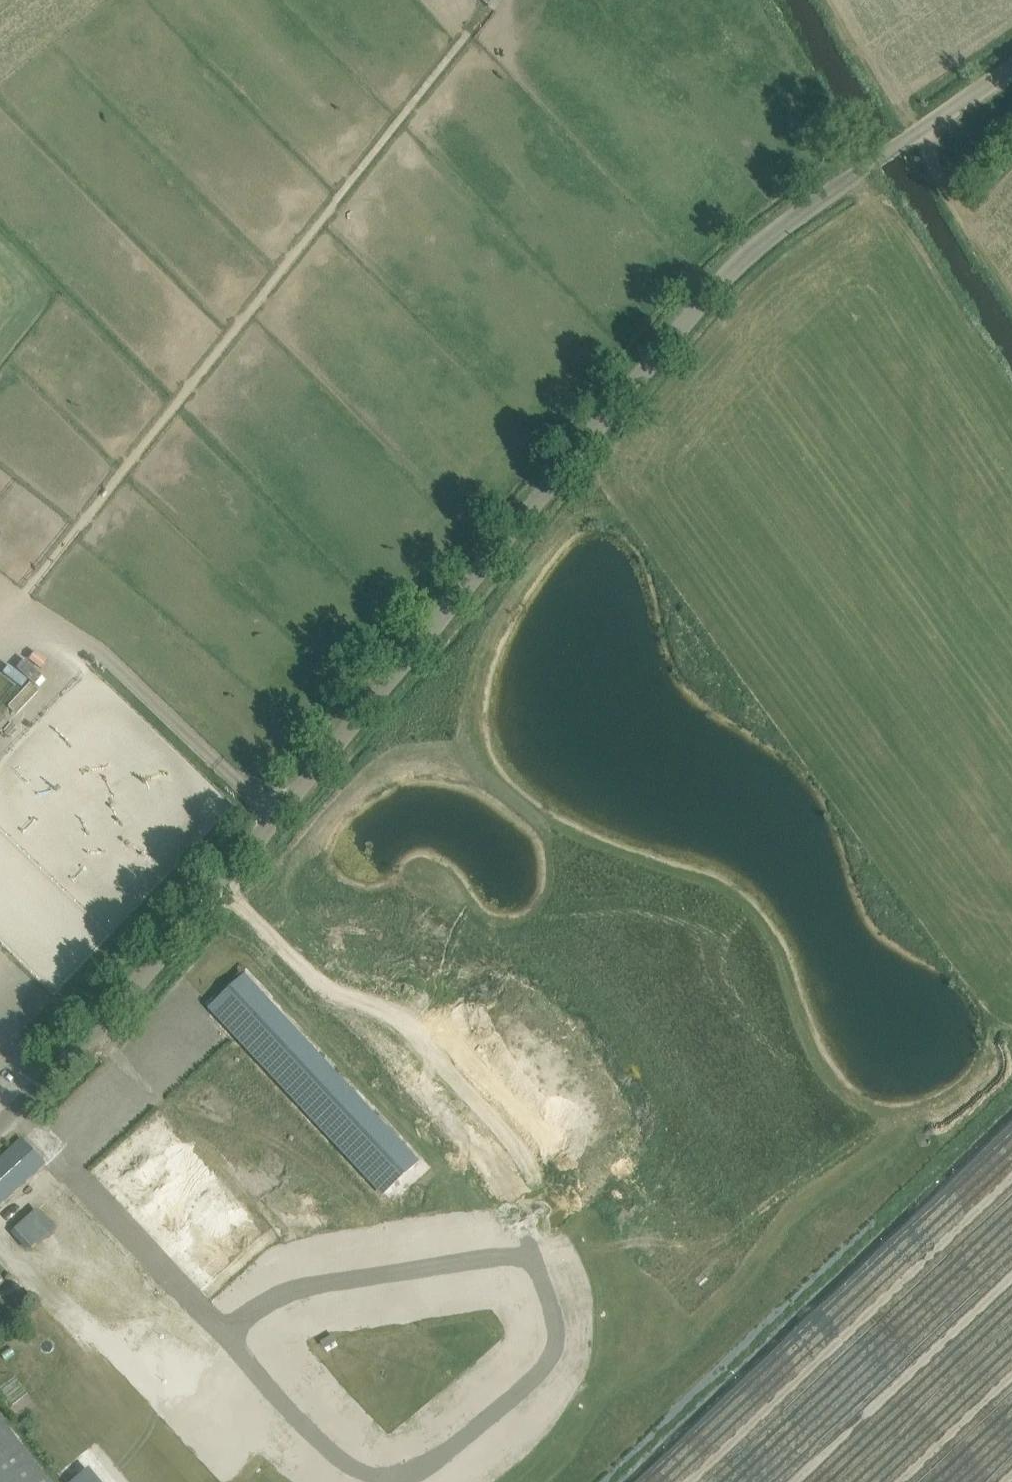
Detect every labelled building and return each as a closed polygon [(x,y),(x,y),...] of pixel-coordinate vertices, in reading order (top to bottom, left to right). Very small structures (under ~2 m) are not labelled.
[(28,680),(6,705),(16,714),(38,689),(28,680)] [(242,978),(211,1006),(233,1029),(263,1000),(242,978)] [(263,1000),(233,1029),(381,1188),(412,1159),(263,1000)] [(0,1161),(0,1206),(46,1164),(22,1140),(0,1161)] [(0,1414),(0,1481),(52,1481),(0,1414)]
